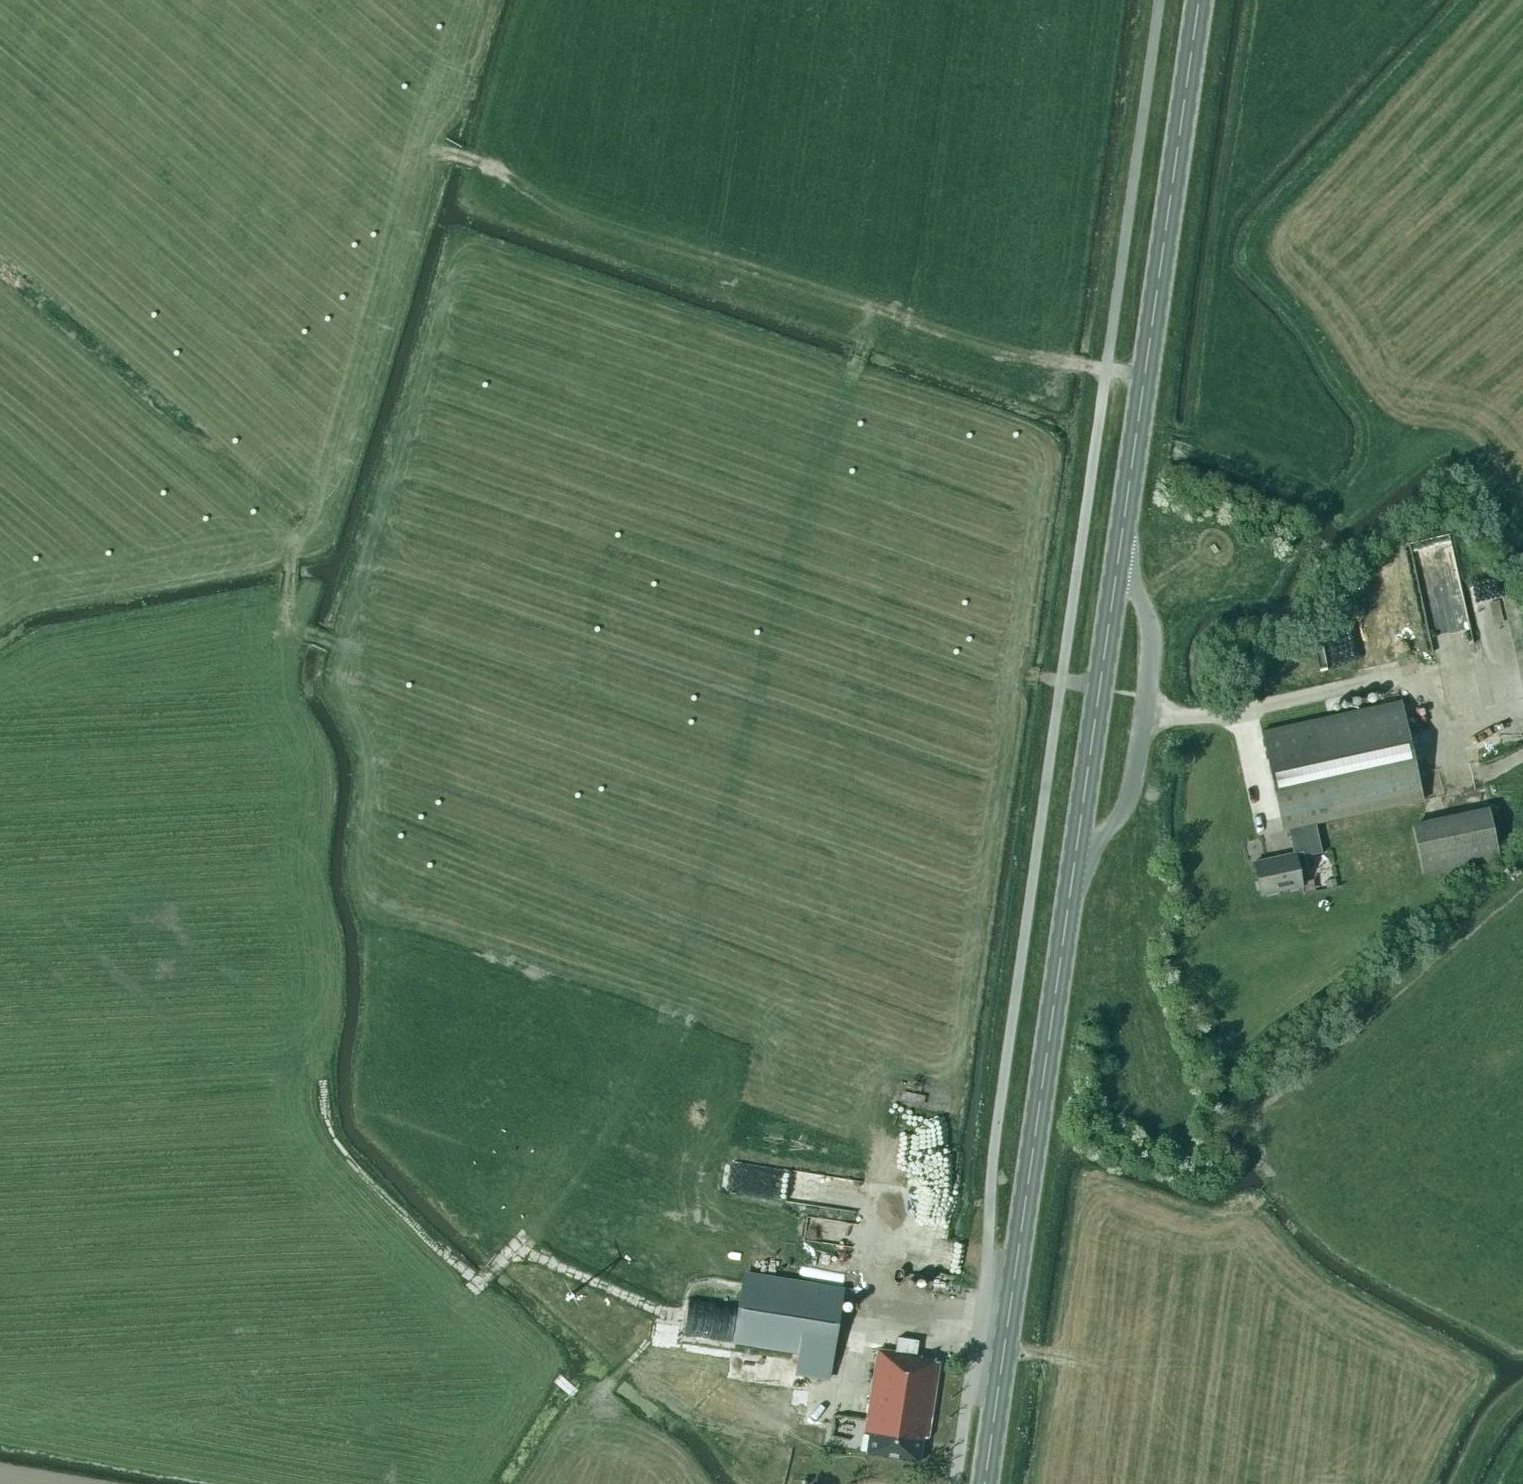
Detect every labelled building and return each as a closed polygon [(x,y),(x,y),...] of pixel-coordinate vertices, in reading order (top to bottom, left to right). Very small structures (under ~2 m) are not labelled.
[(1415,549),(1432,645),(1447,643),(1443,620),(1466,616),(1470,639),(1484,636),(1475,585),(1463,587),(1455,542),(1438,545),(1415,549)] [(1487,587),(1476,588),(1477,610),(1488,609),(1487,587)] [(1509,781),(1487,682),(1262,731),(1284,831),(1288,830),(1294,853),(1254,862),(1261,895),(1302,886),(1299,871),(1307,869),(1305,857),(1322,853),(1316,824),(1509,781)] [(1412,827),(1423,874),(1500,857),(1490,810),(1412,827)] [(1325,894),(1338,891),(1334,876),(1322,879),(1325,894)] [(734,1161),(730,1190),(862,1206),(865,1177),(734,1161)] [(833,1355),(837,1330),(843,1292),(743,1276),(733,1339),(833,1355)] [(923,1358),(918,1357),(920,1342),(899,1339),(897,1354),(879,1351),(873,1394),(871,1393),(867,1421),(869,1421),(867,1435),(871,1435),(869,1450),(868,1455),(922,1463),(925,1439),(930,1440),(941,1363),(923,1360),(923,1358)]
